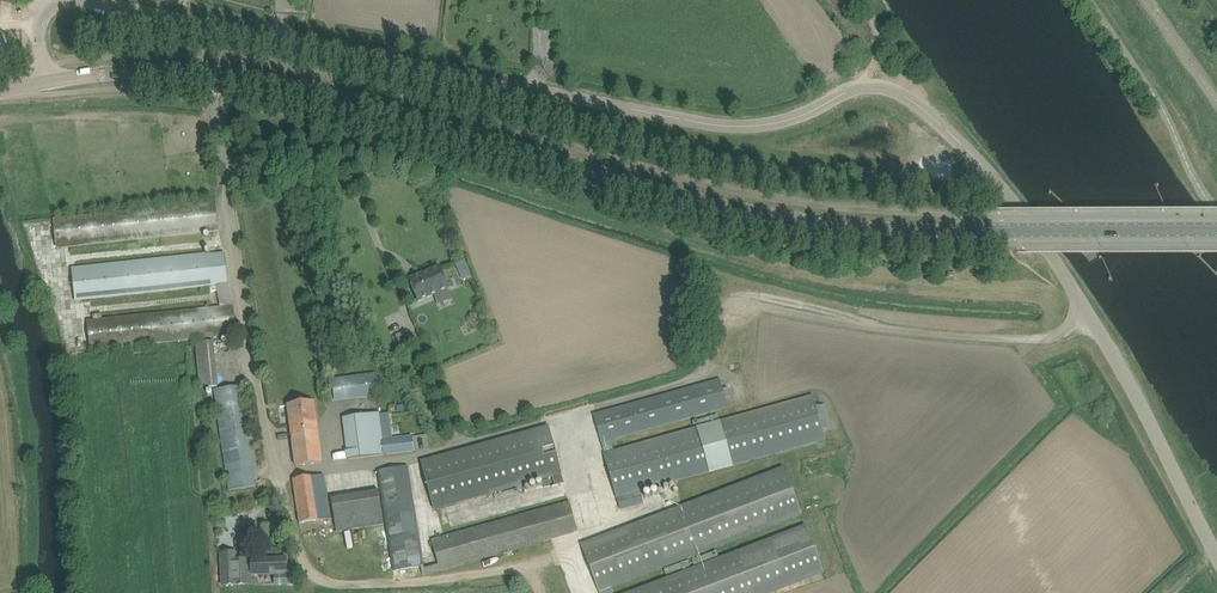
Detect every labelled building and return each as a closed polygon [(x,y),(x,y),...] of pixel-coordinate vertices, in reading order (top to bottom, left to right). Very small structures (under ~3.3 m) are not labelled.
[(57,248),(219,230),(215,201),(54,219),(57,248)] [(75,299),(228,282),(225,253),(72,270),(75,299)] [(466,262),(457,265),(461,274),(470,271),(466,262)] [(409,279),(414,290),(418,301),(449,288),(439,266),(409,279)] [(91,350),(236,334),(233,306),(88,321),(91,350)] [(197,343),(201,388),(217,387),(214,341),(197,343)] [(335,400),(379,394),(376,374),(333,380),(335,400)] [(594,416),(602,443),(604,451),(614,449),(611,441),(728,407),(720,379),(594,416)] [(255,486),(252,469),(257,468),(245,385),(214,390),(229,490),(255,486)] [(605,453),(621,509),(635,505),(632,493),(824,440),(812,396),(605,453)] [(321,463),(313,402),(288,406),(296,466),(321,463)] [(379,413),(343,417),(348,459),(372,456),(384,455),(379,414),(379,413)] [(389,413),(379,414),(384,455),(414,451),(414,449),(412,437),(393,439),(389,413)] [(549,426),(421,461),(434,510),(444,507),(463,502),(542,480),(544,487),(551,485),(549,478),(553,477),(555,485),(565,483),(549,426)] [(377,470),(389,539),(395,575),(412,572),(411,568),(421,566),(423,574),(577,531),(569,501),(432,540),(439,565),(425,569),(424,566),(408,465),(377,470)] [(783,467),(581,544),(600,592),(611,588),(802,515),(786,474),(783,467)] [(299,523),(311,522),(331,519),(323,475),(293,479),(299,523)] [(331,498),(334,518),(336,532),(384,524),(379,491),(331,498)] [(226,522),(216,521),(216,531),(226,531),(226,522)] [(824,573),(805,525),(627,592),(771,592),(824,573)] [(369,573),(368,542),(361,542),(362,573),(369,573)] [(237,552),(220,553),(222,587),(252,585),(252,574),(286,574),(286,557),(251,557),(251,562),(247,562),(247,559),(237,560),(237,552)]
